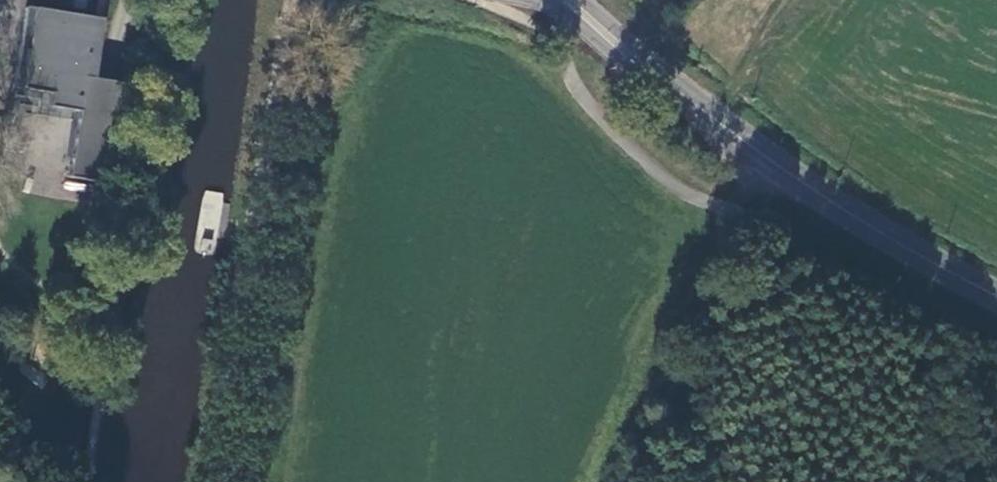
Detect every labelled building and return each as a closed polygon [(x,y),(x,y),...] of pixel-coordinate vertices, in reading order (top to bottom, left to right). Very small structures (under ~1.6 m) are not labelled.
[(95,17),(32,6),(20,86),(49,90),(46,103),(77,108),(67,175),(115,181),(129,80),(92,76),(101,18),(95,17)]
